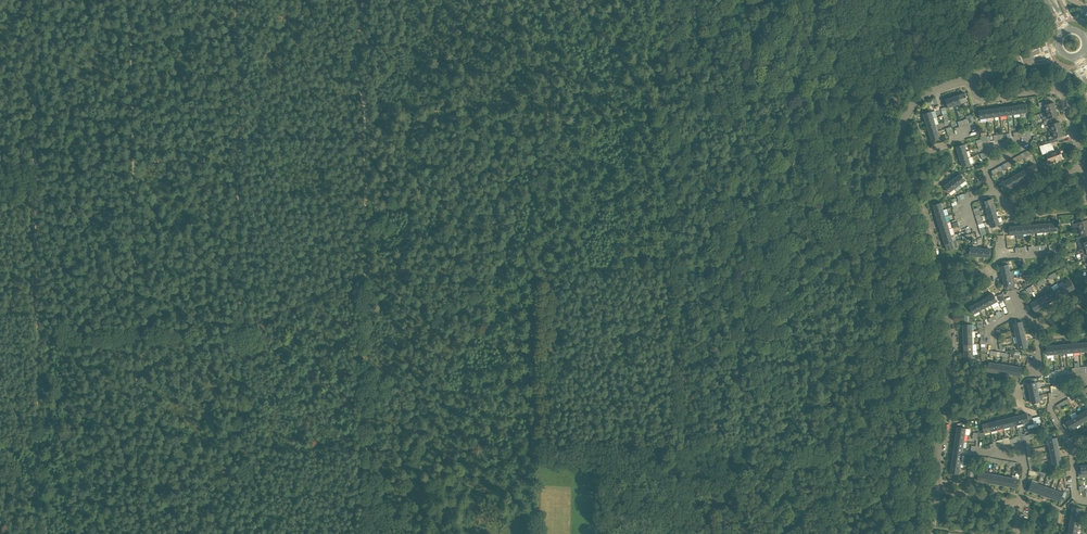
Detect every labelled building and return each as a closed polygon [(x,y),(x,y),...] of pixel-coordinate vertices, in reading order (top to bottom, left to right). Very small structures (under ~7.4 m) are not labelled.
[(958,95),(961,103),(968,101),(965,93),(958,95)] [(958,95),(952,97),(955,106),(961,103),(958,95)] [(955,106),(952,97),(946,100),(948,108),(955,106)] [(1044,112),(1056,109),(1054,102),(1047,104),(1046,101),(1039,103),(1040,106),(1045,105),(1047,112),(1044,112)] [(1019,105),(1020,114),(1027,113),(1026,104),(1019,105)] [(987,118),(986,109),(979,110),(980,119),(987,118)] [(1056,109),(1044,112),(1046,116),(1043,117),(1044,123),(1052,121),(1051,118),(1058,116),(1056,109)] [(926,121),(934,118),(932,112),(924,114),(926,121)] [(934,118),(926,121),(928,127),(936,125),(934,118)] [(1053,124),(1052,121),(1044,123),(1045,126),(1046,126),(1047,129),(1051,128),(1052,131),(1061,129),(1059,122),(1053,124)] [(938,131),(936,125),(928,127),(930,133),(938,131)] [(1061,129),(1052,131),(1053,135),(1049,136),(1049,137),(1050,143),(1052,142),(1058,141),(1057,137),(1063,136),(1061,129)] [(940,137),(938,131),(930,133),(932,140),(940,137)] [(1052,142),(1050,143),(1039,146),(1043,155),(1046,153),(1050,163),(1062,158),(1060,152),(1062,152),(1061,149),(1059,150),(1059,149),(1055,150),(1052,142)] [(959,153),(967,151),(965,145),(957,147),(959,153)] [(969,157),(967,151),(959,153),(961,160),(969,157)] [(969,157),(961,160),(963,166),(971,164),(969,157)] [(1029,167),(1033,175),(1039,171),(1035,164),(1029,167)] [(1029,167),(1023,171),(1027,178),(1033,175),(1029,167)] [(1027,178),(1023,171),(1017,174),(1021,182),(1027,178)] [(960,174),(955,178),(960,185),(965,181),(960,174)] [(1017,174),(1011,177),(1015,185),(1021,182),(1017,174)] [(1011,177),(1005,181),(1009,188),(1015,185),(1011,177)] [(960,185),(955,178),(950,182),(955,189),(960,185)] [(1009,188),(1005,181),(999,184),(1004,192),(1009,188)] [(955,189),(950,182),(944,186),(949,193),(955,189)] [(986,208),(994,206),(992,199),(984,202),(986,208)] [(935,212),(943,209),(941,203),(933,205),(935,212)] [(996,212),(994,206),(986,208),(988,214),(996,212)] [(943,209),(935,212),(937,218),(945,216),(943,209)] [(996,212),(988,214),(990,221),(998,218),(996,212)] [(945,216),(937,218),(939,225),(947,222),(945,216)] [(1000,225),(998,218),(990,221),(992,227),(1000,225)] [(1086,227),(1086,220),(1080,222),(1080,218),(1072,221),(1073,224),(1072,224),(1073,228),(1079,226),(1080,229),(1086,227)] [(949,229),(947,222),(939,225),(941,231),(949,229)] [(1080,229),(1082,236),(1077,238),(1078,240),(1085,238),(1084,235),(1086,235),(1086,227),(1080,229)] [(951,235),(949,229),(941,231),(943,237),(951,235)] [(971,230),(972,239),(980,238),(979,229),(971,230)] [(951,235),(943,237),(945,244),(953,241),(951,235)] [(1085,238),(1078,240),(1080,250),(1085,249),(1086,249),(1086,241),(1086,242),(1085,238)] [(953,241),(945,244),(947,250),(958,247),(956,240),(953,241)] [(1010,271),(1009,264),(1000,266),(1002,273),(1010,271)] [(1011,278),(1010,271),(1002,273),(1003,279),(1011,278)] [(1016,287),(1015,284),(1013,284),(1011,278),(1003,279),(1005,286),(1007,286),(1008,289),(1016,287)] [(1071,280),(1065,284),(1069,291),(1075,288),(1071,280)] [(1069,291),(1065,284),(1059,287),(1064,295),(1069,291)] [(1064,295),(1059,287),(1053,290),(1058,298),(1064,295)] [(1053,290),(1048,294),(1052,301),(1058,298),(1053,290)] [(998,301),(994,294),(987,297),(992,305),(998,301)] [(1052,301),(1048,294),(1042,297),(1046,305),(1052,301)] [(992,305),(987,297),(982,300),(986,308),(992,305)] [(1046,305),(1042,297),(1036,300),(1041,308),(1046,305)] [(986,308),(982,300),(976,304),(980,311),(986,308)] [(1041,308),(1036,300),(1030,304),(1035,311),(1041,308)] [(980,311),(976,304),(970,307),(974,314),(980,311)] [(1015,330),(1024,328),(1022,321),(1013,323),(1015,330)] [(1024,328),(1015,330),(1016,336),(1025,334),(1024,328)] [(1025,334),(1016,336),(1018,343),(1026,341),(1025,334)] [(1028,347),(1026,341),(1018,343),(1019,349),(1028,347)] [(1029,390),(1038,389),(1036,382),(1028,384),(1029,390)] [(1038,389),(1029,390),(1031,397),(1039,395),(1038,389)] [(1039,395),(1031,397),(1032,403),(1040,402),(1039,395)] [(1078,416),(1082,423),(1086,420),(1086,418),(1084,412),(1078,416)] [(1033,424),(1032,418),(1031,415),(1028,416),(1027,413),(1021,415),(1023,424),(1026,423),(1027,426),(1033,424)] [(1023,424),(1021,415),(1014,416),(1017,425),(1023,424)] [(1017,425),(1014,416),(1008,418),(1010,427),(1017,425)] [(1082,423),(1078,416),(1072,419),(1076,427),(1082,423)] [(1008,418),(1001,420),(1004,428),(1010,427),(1008,418)] [(1076,427),(1072,419),(1066,422),(1071,430),(1076,427)] [(1004,428),(1001,420),(995,421),(997,430),(1004,428)] [(997,430),(995,421),(989,423),(991,431),(997,430)] [(991,431),(989,423),(982,424),(984,433),(991,431)] [(1049,446),(1058,444),(1057,437),(1048,439),(1049,446)] [(1059,450),(1058,444),(1049,446),(1051,452),(1059,450)] [(1061,457),(1059,450),(1051,452),(1052,459),(1061,457)] [(1062,464),(1061,457),(1052,459),(1053,465),(1062,464)] [(984,482),(986,473),(979,472),(977,481),(984,482)] [(991,483),(992,474),(986,473),(984,482),(991,483)] [(997,484),(999,475),(992,474),(991,483),(997,484)] [(1004,485),(1005,476),(999,475),(997,484),(1004,485)] [(1010,487),(1012,478),(1005,476),(1004,485),(1010,487)] [(1017,488),(1018,479),(1012,478),(1010,487),(1017,488)] [(1035,492),(1038,484),(1032,482),(1029,490),(1035,492)] [(1041,495),(1044,486),(1038,484),(1035,492),(1041,495)] [(1048,497),(1051,488),(1044,486),(1041,495),(1048,497)] [(1054,499),(1057,490),(1051,488),(1048,497),(1054,499)] [(1060,501),(1063,493),(1057,490),(1054,499),(1060,501)] [(1080,515),(1082,508),(1073,507),(1072,514),(1080,515)]
